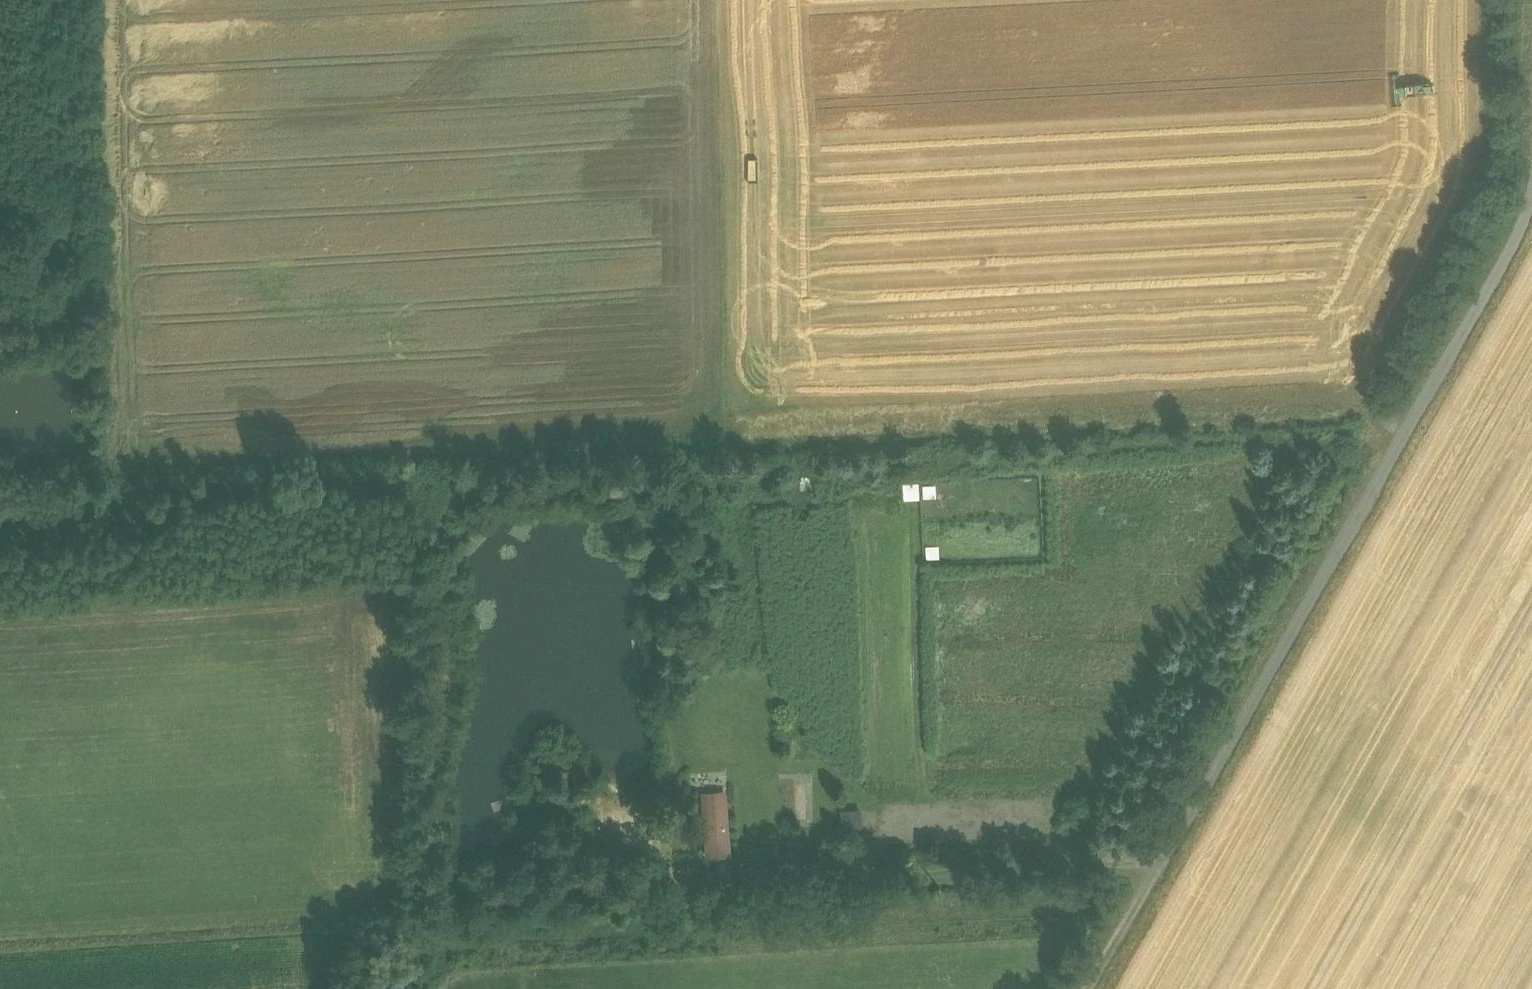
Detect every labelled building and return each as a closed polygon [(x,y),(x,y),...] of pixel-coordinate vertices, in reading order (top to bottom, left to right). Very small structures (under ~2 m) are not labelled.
[(907,500),(923,499),(922,483),(906,484),(907,500)] [(924,486),(924,498),(938,498),(937,485),(924,486)] [(725,824),(707,825),(709,853),(727,851),(725,824)]
